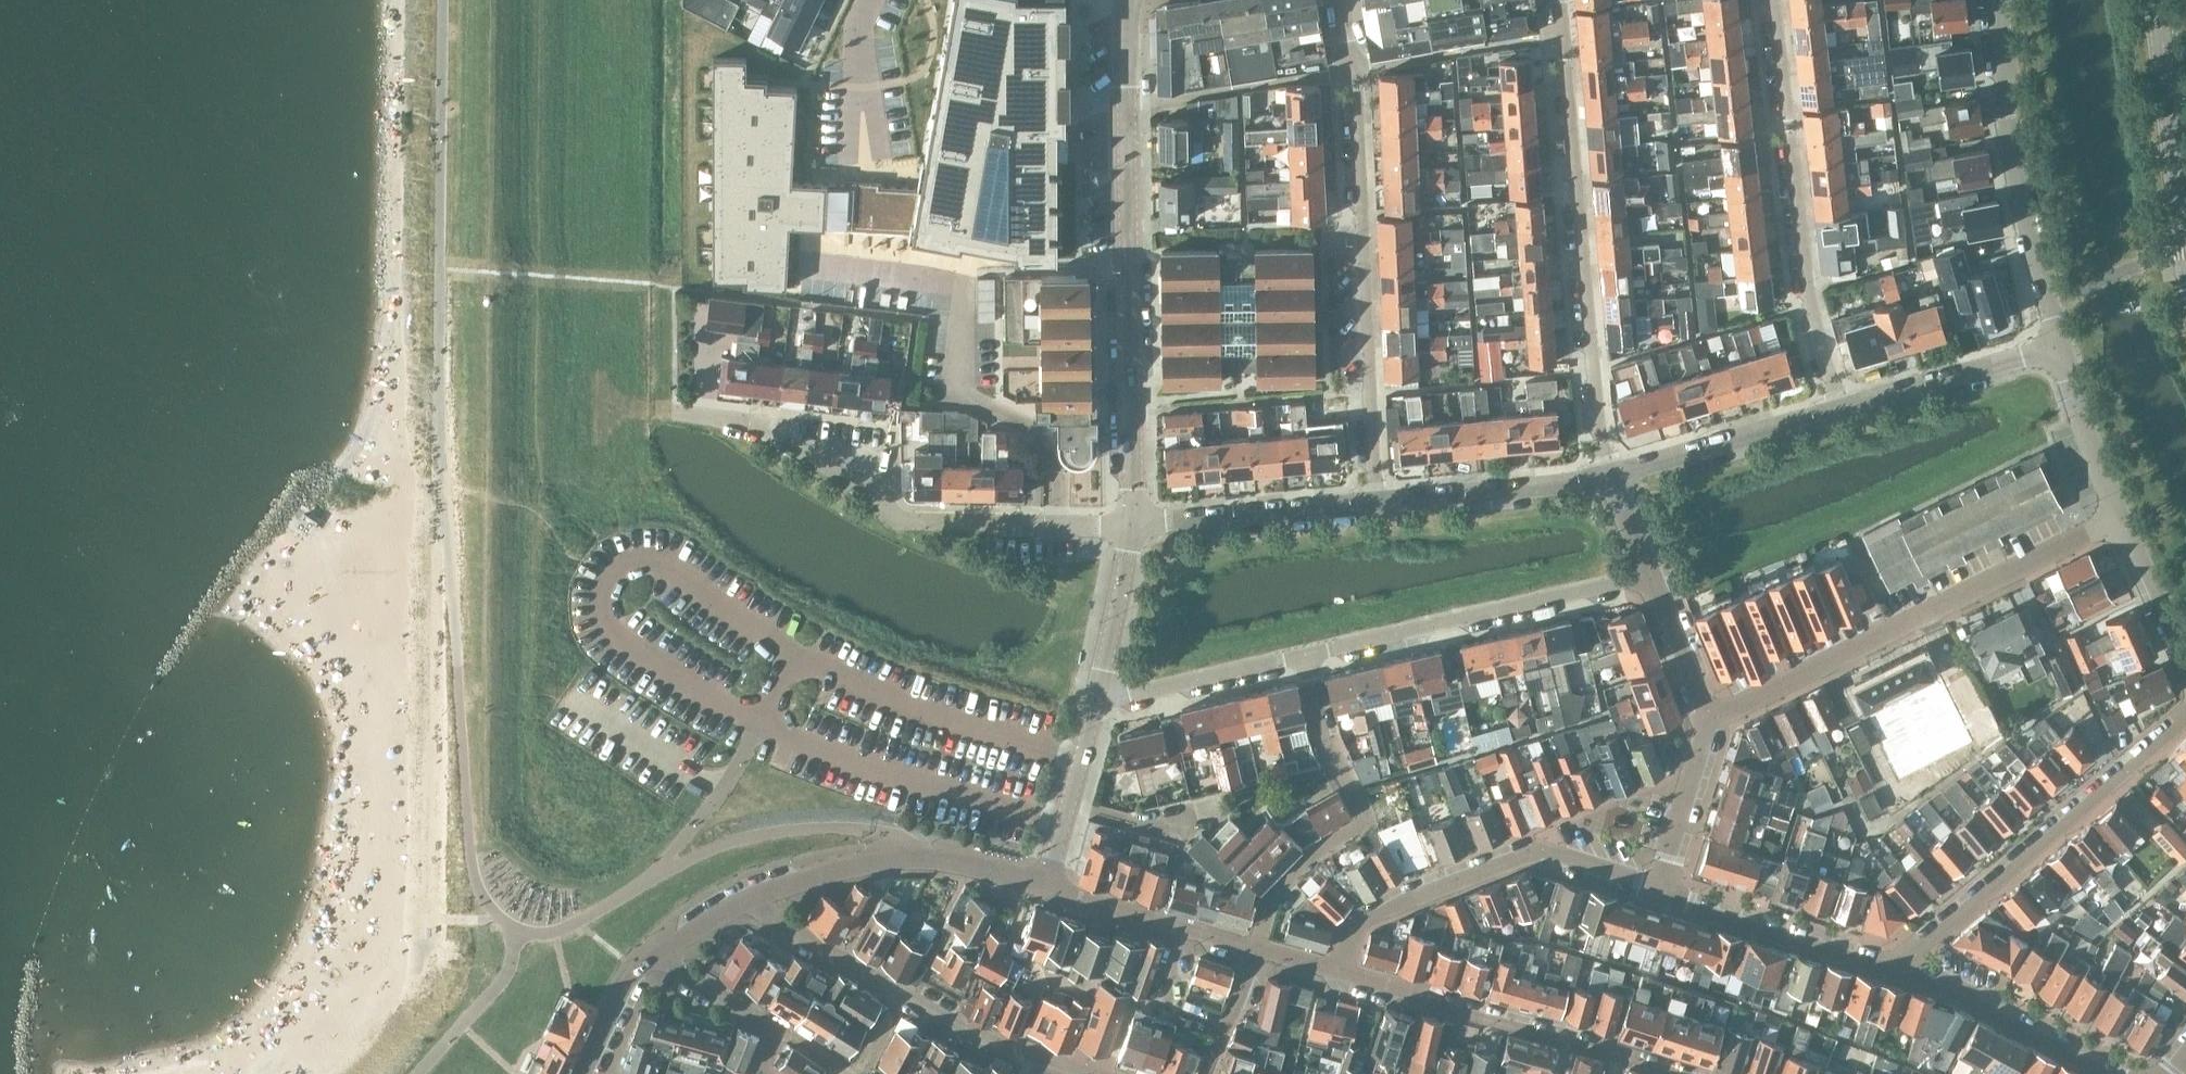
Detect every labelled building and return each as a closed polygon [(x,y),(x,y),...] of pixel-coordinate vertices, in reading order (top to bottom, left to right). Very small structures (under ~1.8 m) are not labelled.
[(681,5),(691,9),(713,21),(724,0),(682,0),(681,5)] [(712,279),(743,279),(743,285),(753,285),(753,286),(786,287),(789,225),(800,225),(911,231),(910,237),(960,246),(961,242),(1014,251),(1014,258),(1056,258),(1056,238),(1049,238),(1049,226),(1056,226),(1056,205),(1049,205),(1049,194),(1056,194),(1056,173),(1049,172),(1049,161),(1056,161),(1056,144),(1056,128),(1064,128),(1064,107),(1058,107),(1058,81),(1064,81),(1064,42),(1058,42),(1058,16),(1064,16),(1064,0),(952,0),(947,30),(954,31),(949,57),(942,56),(936,94),(942,95),(938,122),(931,120),(924,158),(931,160),(926,186),(920,184),(919,187),(866,184),(806,181),(791,180),(796,87),(765,85),(766,81),(766,78),(746,77),(746,57),(712,57),(712,279)] [(734,0),(724,0),(713,21),(717,23),(727,28),(739,3),(734,0)] [(760,12),(772,18),(766,29),(798,44),(810,18),(779,3),(773,0),(766,0),(762,7),(760,12)] [(779,3),(810,18),(819,0),(773,0),(779,3)] [(1217,0),(1196,0),(1157,7),(1159,93),(1204,86),(1198,51),(1206,50),(1206,45),(1225,42),(1217,0)] [(1264,0),(1217,0),(1225,42),(1229,68),(1231,81),(1232,81),(1276,74),(1274,63),(1264,0)] [(1276,74),(1323,66),(1328,65),(1316,0),(1264,0),(1274,63),(1276,74)] [(1423,0),(1362,0),(1362,1),(1362,2),(1371,58),(1431,48),(1423,0)] [(1431,48),(1487,38),(1481,0),(1423,0),(1431,48)] [(1487,38),(1509,35),(1538,30),(1533,0),(1481,0),(1487,38)] [(1664,13),(1703,8),(1705,22),(1738,19),(1736,0),(1663,0),(1664,13)] [(1820,0),(1789,0),(1791,21),(1846,15),(1866,12),(1877,11),(1876,0),(1861,0),(1844,2),(1820,4),(1820,0)] [(1966,25),(1965,0),(1883,0),(1884,7),(1909,5),(1910,11),(1931,9),(1932,28),(1966,25)] [(1578,37),(1661,29),(1658,1),(1646,2),(1648,19),(1622,21),(1622,18),(1611,19),(1610,9),(1606,9),(1606,6),(1576,9),(1578,37)] [(742,3),(736,22),(750,26),(756,7),(742,3)] [(709,40),(717,23),(691,9),(687,17),(690,19),(685,28),(709,40)] [(1846,15),(1791,21),(1795,49),(1825,45),(1825,43),(1823,30),(1834,29),(1834,27),(1847,26),(1864,24),(1867,24),(1866,12),(1846,15)] [(1738,19),(1705,22),(1706,37),(1696,39),(1696,40),(1684,42),(1683,39),(1668,41),(1669,55),(1741,47),(1738,19)] [(1661,29),(1578,37),(1581,64),(1611,61),(1610,48),(1623,46),(1623,44),(1649,42),(1662,40),(1661,29)] [(1868,54),(1883,52),(1882,48),(1881,38),(1869,39),(1867,40),(1868,54)] [(1889,46),(1893,73),(1937,66),(1939,81),(1974,76),(1969,46),(1952,48),(1950,38),(1934,40),(1889,46)] [(1825,45),(1795,49),(1798,76),(1884,66),(1883,53),(1827,60),(1825,45)] [(1745,75),(1741,47),(1669,55),(1671,66),(1699,63),(1700,65),(1709,64),(1711,79),(1745,75)] [(1501,86),(1531,83),(1529,57),(1499,59),(1500,73),(1469,76),(1457,77),(1458,90),(1501,86)] [(1611,61),(1581,64),(1583,91),(1613,88),(1627,87),(1644,85),(1643,74),(1626,75),(1625,73),(1612,74),(1611,61)] [(1884,66),(1798,76),(1801,104),(1831,101),(1830,87),(1874,82),(1886,81),(1884,66)] [(1211,85),(1231,81),(1229,68),(1209,72),(1211,85)] [(1379,74),(1380,101),(1414,100),(1440,99),(1440,88),(1425,88),(1425,72),(1413,73),(1395,73),(1379,74)] [(1655,73),(1643,74),(1644,85),(1654,85),(1656,84),(1655,73)] [(1703,96),(1690,97),(1691,108),(1748,102),(1745,75),(1711,79),(1713,94),(1703,95),(1703,96)] [(1452,80),(1439,80),(1440,88),(1440,99),(1453,98),(1452,80)] [(1886,81),(1874,82),(1875,95),(1882,94),(1887,94),(1886,81)] [(1501,86),(1502,99),(1472,102),(1471,96),(1459,97),(1460,116),(1471,115),(1473,115),(1534,110),(1531,83),(1501,86)] [(1287,113),(1319,111),(1318,84),(1286,85),(1286,101),(1272,102),(1273,113),(1287,113)] [(1613,88),(1583,91),(1586,118),(1616,116),(1615,102),(1629,101),(1629,99),(1645,97),(1645,96),(1644,85),(1627,87),(1613,88)] [(1654,85),(1644,85),(1645,96),(1647,96),(1654,95),(1655,95),(1654,85)] [(1255,114),(1254,91),(1243,93),(1244,115),(1255,114)] [(1214,98),(1213,97),(1186,101),(1187,115),(1187,119),(1159,119),(1160,157),(1189,156),(1188,137),(1202,137),(1202,129),(1216,129),(1216,115),(1236,114),(1235,95),(1214,98)] [(1690,95),(1674,97),(1676,110),(1691,108),(1690,97),(1690,95)] [(1982,127),(1977,97),(1922,107),(1921,96),(1894,100),(1897,116),(1918,113),(1920,123),(1946,118),(1948,133),(1982,127)] [(1415,114),(1414,100),(1380,101),(1382,128),(1415,126),(1415,127),(1426,126),(1427,126),(1441,125),(1441,115),(1427,116),(1426,113),(1415,114)] [(1888,100),(1871,102),(1873,115),(1875,115),(1890,113),(1888,100)] [(1751,131),(1748,102),(1691,108),(1676,110),(1677,122),(1706,119),(1706,121),(1716,120),(1718,134),(1751,131)] [(1845,105),(1802,110),(1805,137),(1848,132),(1847,123),(1845,105)] [(1534,110),(1473,115),(1474,126),(1474,127),(1474,128),(1474,129),(1504,127),(1505,138),(1536,136),(1534,110)] [(1669,110),(1660,111),(1660,112),(1661,118),(1661,127),(1672,128),(1669,110)] [(1319,111),(1287,113),(1287,124),(1261,125),(1244,126),(1244,142),(1262,141),(1276,140),(1288,140),(1288,139),(1321,138),(1319,111)] [(1471,115),(1460,116),(1461,129),(1474,128),(1474,127),(1474,126),(1473,115),(1471,115)] [(1454,116),(1443,117),(1443,125),(1455,125),(1454,116)] [(1616,116),(1586,118),(1588,146),(1618,143),(1618,142),(1636,141),(1638,140),(1637,129),(1617,130),(1616,116)] [(1862,121),(1847,123),(1848,132),(1864,130),(1863,129),(1862,121)] [(1442,136),(1441,125),(1427,126),(1426,126),(1426,137),(1442,136)] [(1415,126),(1382,128),(1383,155),(1416,153),(1415,127),(1415,126)] [(1887,139),(1885,126),(1863,129),(1864,130),(1848,132),(1805,137),(1808,163),(1856,158),(1854,143),(1887,139)] [(1903,151),(1929,147),(1927,136),(1912,138),(1910,128),(1899,130),(1903,151)] [(1477,131),(1462,132),(1463,142),(1478,141),(1477,131)] [(1239,136),(1225,136),(1226,169),(1240,169),(1239,136)] [(1536,136),(1505,138),(1507,153),(1481,155),(1481,159),(1482,167),(1482,168),(1538,164),(1536,136)] [(1683,175),(1756,166),(1752,137),(1720,141),(1721,156),(1682,160),(1683,175)] [(1322,165),(1321,138),(1288,139),(1288,140),(1290,166),(1322,165)] [(1673,138),(1658,139),(1660,161),(1661,166),(1675,165),(1676,165),(1675,159),(1673,138)] [(1276,140),(1262,141),(1263,153),(1277,152),(1276,140)] [(1618,143),(1588,146),(1591,173),(1621,171),(1619,155),(1637,153),(1636,141),(1618,142),(1618,143)] [(1930,148),(1916,150),(1921,177),(1955,171),(1957,184),(1991,178),(1986,149),(1968,152),(1966,142),(1930,148)] [(1680,145),(1681,153),(1695,151),(1694,143),(1680,145)] [(1916,150),(1902,152),(1905,180),(1921,177),(1916,150)] [(1416,153),(1383,155),(1384,181),(1459,178),(1459,166),(1428,168),(1428,166),(1417,166),(1416,153)] [(1480,153),(1464,154),(1466,169),(1474,168),(1482,167),(1481,159),(1481,155),(1480,153)] [(1858,174),(1856,158),(1808,163),(1811,189),(1869,182),(1868,173),(1858,174)] [(1474,168),(1466,169),(1467,183),(1509,180),(1510,194),(1541,192),(1538,164),(1482,168),(1482,167),(1474,168)] [(1322,165),(1290,166),(1290,179),(1246,182),(1246,195),(1247,195),(1323,191),(1322,165)] [(1759,193),(1756,166),(1683,175),(1685,186),(1708,184),(1709,187),(1725,185),(1726,196),(1759,193)] [(1879,168),(1881,181),(1898,178),(1896,166),(1879,168)] [(1263,167),(1245,168),(1246,176),(1263,175),(1263,167)] [(1680,197),(1677,171),(1665,172),(1668,198),(1680,197)] [(1591,179),(1594,207),(1650,202),(1649,189),(1639,190),(1637,175),(1591,179)] [(1237,191),(1237,176),(1176,177),(1176,181),(1160,181),(1161,218),(1193,218),(1192,192),(1237,191)] [(1460,189),(1459,178),(1384,181),(1385,208),(1419,207),(1418,193),(1429,193),(1429,191),(1444,190),(1460,189)] [(1870,191),(1869,182),(1811,189),(1814,216),(1847,211),(1845,194),(1870,191)] [(1959,194),(1936,198),(1942,225),(1965,221),(1968,235),(2001,229),(1996,199),(1979,202),(1976,190),(1959,194)] [(1325,218),(1323,191),(1247,195),(1247,207),(1265,206),(1278,205),(1278,206),(1291,206),(1292,220),(1325,218)] [(1705,215),(1702,215),(1703,226),(1706,226),(1730,223),(1762,219),(1759,193),(1726,196),(1728,210),(1705,213),(1705,215)] [(1507,219),(1494,220),(1495,229),(1518,227),(1543,225),(1541,198),(1515,200),(1516,215),(1507,216),(1507,219)] [(1933,199),(1908,204),(1911,220),(1937,215),(1933,199)] [(1662,201),(1664,214),(1682,212),(1680,200),(1662,201)] [(1650,202),(1594,207),(1596,235),(1626,232),(1640,231),(1639,213),(1651,212),(1650,202)] [(1890,233),(1904,231),(1901,205),(1887,207),(1890,233)] [(1866,209),(1847,211),(1814,216),(1817,242),(1875,235),(1876,235),(1876,233),(1868,234),(1866,209)] [(1378,243),(1463,238),(1463,227),(1411,230),(1410,214),(1377,216),(1378,243)] [(1702,215),(1688,217),(1689,227),(1703,226),(1702,215)] [(1765,246),(1762,219),(1730,223),(1733,250),(1765,246)] [(1505,237),(1507,255),(1520,254),(1546,252),(1545,249),(1548,249),(1548,238),(1544,238),(1543,225),(1518,227),(1495,229),(1495,237),(1505,237)] [(1486,230),(1470,232),(1472,248),(1487,246),(1486,230)] [(1875,235),(1817,242),(1820,268),(1830,267),(1853,264),(1852,250),(1905,244),(1904,231),(1876,235),(1875,235)] [(1626,232),(1596,235),(1598,262),(1660,256),(1660,247),(1659,240),(1644,241),(1627,243),(1626,232)] [(1463,238),(1378,243),(1379,269),(1413,268),(1412,252),(1425,252),(1425,251),(1441,251),(1464,249),(1463,238)] [(1706,238),(1690,240),(1692,253),(1708,251),(1706,238)] [(1681,245),(1672,246),(1673,255),(1677,254),(1681,254),(1681,245)] [(1768,272),(1765,246),(1733,250),(1736,276),(1768,272)] [(1961,247),(1933,255),(1939,276),(1942,285),(1941,285),(1948,310),(1976,302),(1983,324),(2006,318),(2001,300),(2005,298),(2000,283),(1996,284),(1991,268),(1969,274),(1961,247)] [(1167,271),(1167,298),(1162,298),(1163,337),(1168,336),(1168,362),(1163,362),(1163,383),(1208,382),(1219,382),(1219,370),(1257,369),(1257,382),(1286,381),(1313,381),(1313,360),(1307,360),(1307,334),(1312,334),(1312,295),(1306,295),(1306,269),(1311,269),(1311,248),(1255,249),(1255,262),(1217,262),(1217,250),(1161,251),(1161,272),(1167,271)] [(1546,252),(1520,254),(1521,268),(1512,269),(1512,272),(1499,273),(1500,284),(1548,279),(1546,252)] [(1673,255),(1660,256),(1598,262),(1601,289),(1631,286),(1630,276),(1645,274),(1644,270),(1687,266),(1686,253),(1681,254),(1677,254),(1673,255)] [(1922,273),(1924,280),(1939,276),(1933,255),(1933,253),(1918,258),(1920,264),(1922,273)] [(1853,264),(1830,267),(1831,279),(1855,277),(1853,264)] [(1708,279),(1721,277),(1720,265),(1706,267),(1708,279)] [(1413,268),(1379,269),(1381,296),(1444,293),(1444,281),(1442,281),(1427,282),(1427,280),(1413,280),(1413,268)] [(1003,271),(984,272),(984,317),(1004,316),(1003,271)] [(1695,280),(1695,281),(1696,297),(1703,296),(1713,295),(1738,292),(1740,305),(1772,301),(1768,272),(1736,276),(1721,277),(1708,279),(1695,280)] [(1499,273),(1473,275),(1474,286),(1500,284),(1499,273)] [(1097,275),(1076,275),(1004,276),(1005,340),(1042,340),(1042,357),(1048,357),(1048,383),(1042,383),(1043,401),(1035,401),(1035,412),(1047,412),(1047,416),(1057,415),(1057,444),(1059,452),(1060,453),(1061,455),(1062,457),(1064,459),(1066,460),(1069,462),(1073,463),(1075,463),(1077,464),(1081,463),(1083,463),(1086,461),(1088,460),(1090,459),(1091,458),(1092,456),(1094,454),(1095,452),(1096,451),(1096,449),(1097,447),(1097,445),(1097,438),(1091,438),(1090,429),(1097,429),(1096,413),(1090,413),(1088,336),(1088,290),(1097,290),(1097,275)] [(1880,285),(1878,276),(1864,280),(1868,294),(1882,290),(1880,285)] [(1513,296),(1523,295),(1524,309),(1550,306),(1548,279),(1500,284),(1501,294),(1513,293),(1513,296)] [(1474,286),(1475,296),(1501,294),(1500,284),(1474,286)] [(1631,286),(1601,289),(1604,316),(1672,310),(1676,310),(1677,310),(1676,298),(1676,297),(1675,297),(1662,298),(1633,300),(1631,286)] [(891,290),(881,289),(879,302),(889,303),(891,290)] [(1917,295),(1900,300),(1900,302),(1903,311),(1902,311),(1912,345),(1915,344),(1915,345),(1925,342),(1926,341),(1944,336),(1940,323),(1938,316),(1944,315),(1937,290),(1917,295)] [(908,293),(898,292),(896,305),(906,306),(908,293)] [(1468,303),(1468,292),(1444,293),(1381,296),(1382,322),(1415,321),(1415,307),(1428,306),(1428,305),(1443,304),(1468,303)] [(1690,295),(1676,297),(1676,298),(1677,310),(1678,310),(1692,308),(1690,295)] [(757,355),(759,341),(760,326),(764,302),(710,296),(707,327),(738,330),(735,357),(721,355),(721,356),(723,357),(719,390),(742,393),(742,388),(753,390),(757,355)] [(1902,311),(1903,311),(1900,300),(1886,304),(1873,308),(1876,318),(1877,318),(1886,353),(1912,345),(1902,311)] [(1475,302),(1475,304),(1476,313),(1483,312),(1482,301),(1475,302)] [(813,332),(816,308),(790,305),(788,317),(805,320),(804,331),(813,332)] [(1525,322),(1481,326),(1481,329),(1482,339),(1487,339),(1504,337),(1552,333),(1551,321),(1554,321),(1553,309),(1551,310),(1550,306),(1524,309),(1525,322)] [(1695,335),(1692,308),(1678,310),(1681,336),(1695,335)] [(1877,318),(1876,318),(1873,308),(1831,319),(1837,339),(1847,336),(1855,361),(1861,360),(1862,363),(1884,357),(1883,353),(1886,353),(1877,318)] [(1635,328),(1673,324),(1672,310),(1604,316),(1606,344),(1636,341),(1635,328)] [(1699,313),(1698,313),(1699,330),(1715,328),(1717,328),(1716,318),(1706,312),(1699,313)] [(868,337),(868,338),(877,339),(877,342),(880,342),(883,317),(871,315),(869,327),(869,328),(868,337)] [(1415,321),(1382,322),(1383,349),(1445,346),(1445,333),(1429,333),(1429,334),(1416,335),(1415,321)] [(1747,326),(1765,388),(1794,380),(1791,372),(1786,356),(1784,347),(1766,352),(1757,323),(1747,326)] [(770,327),(760,326),(759,341),(768,343),(770,327)] [(1732,330),(1741,359),(1727,363),(1737,397),(1765,388),(1747,326),(1732,330)] [(796,364),(783,363),(779,393),(806,396),(810,361),(812,348),(814,332),(813,332),(804,331),(800,330),(796,364)] [(1445,333),(1445,346),(1457,345),(1472,345),(1471,331),(1445,333)] [(814,332),(812,348),(822,349),(824,334),(814,332)] [(1546,362),(1555,361),(1552,333),(1504,337),(1505,345),(1505,346),(1518,345),(1518,349),(1528,348),(1529,363),(1546,362)] [(851,371),(836,369),(833,399),(859,403),(867,338),(858,336),(857,336),(855,352),(853,351),(851,366),(852,366),(851,371)] [(1481,379),(1502,377),(1499,346),(1505,345),(1504,337),(1487,339),(1482,339),(1478,340),(1481,379)] [(877,339),(868,338),(867,338),(859,403),(870,404),(870,408),(886,410),(890,376),(875,374),(877,355),(875,355),(877,342),(877,339)] [(1691,343),(1710,405),(1737,397),(1727,363),(1710,368),(1702,340),(1691,343)] [(1672,380),(1682,413),(1710,405),(1691,343),(1680,346),(1685,366),(1679,378),(1672,380)] [(1457,345),(1458,364),(1473,363),(1472,345),(1457,345)] [(1445,346),(1383,349),(1384,376),(1418,375),(1417,360),(1446,358),(1445,346)] [(1656,353),(1655,354),(1657,362),(1666,360),(1664,351),(1656,353)] [(1800,352),(1786,356),(1791,372),(1804,368),(1800,352)] [(757,355),(753,390),(765,391),(764,396),(776,397),(777,393),(779,393),(783,363),(768,361),(769,356),(757,355)] [(1651,355),(1636,359),(1654,421),(1682,413),(1672,380),(1660,383),(1651,355)] [(1636,359),(1611,367),(1614,378),(1614,379),(1627,376),(1632,392),(1616,396),(1626,430),(1630,429),(1631,433),(1638,431),(1642,430),(1641,425),(1654,421),(1636,359)] [(822,363),(810,361),(806,396),(818,398),(817,402),(830,404),(830,399),(833,399),(836,369),(822,367),(822,363)] [(1557,378),(1526,382),(1529,413),(1532,446),(1542,445),(1543,450),(1559,448),(1558,444),(1559,444),(1558,428),(1556,410),(1543,412),(1541,395),(1558,393),(1557,378)] [(1526,382),(1526,381),(1516,382),(1518,398),(1515,398),(1516,414),(1503,415),(1506,449),(1532,446),(1529,413),(1526,382)] [(1473,388),(1473,393),(1478,451),(1506,449),(1503,415),(1488,417),(1485,387),(1473,388)] [(1463,419),(1449,420),(1453,454),(1478,451),(1473,393),(1473,388),(1460,389),(1463,419)] [(1423,423),(1432,422),(1430,392),(1421,393),(1423,423)] [(1400,439),(1394,439),(1396,463),(1416,461),(1416,457),(1426,456),(1423,423),(1421,393),(1405,394),(1408,424),(1399,425),(1400,439)] [(1306,422),(1305,402),(1289,403),(1292,433),(1278,435),(1281,469),(1285,469),(1285,472),(1296,471),(1295,468),(1310,467),(1306,422)] [(1248,423),(1262,422),(1265,421),(1264,406),(1247,407),(1248,423)] [(900,407),(899,418),(914,419),(915,408),(900,407)] [(1248,423),(1247,407),(1236,408),(1237,424),(1248,423)] [(942,430),(943,411),(920,409),(919,431),(928,431),(928,430),(942,430)] [(943,411),(942,430),(952,430),(956,430),(956,426),(969,426),(969,414),(965,412),(952,411),(943,411)] [(1200,411),(1189,412),(1191,428),(1202,427),(1200,411)] [(1191,428),(1189,412),(1164,415),(1165,431),(1179,429),(1191,428)] [(978,418),(969,414),(969,426),(968,438),(977,438),(978,418)] [(1346,419),(1306,422),(1310,467),(1339,464),(1338,451),(1349,450),(1346,419)] [(1449,420),(1432,422),(1423,423),(1426,456),(1453,454),(1449,420)] [(1262,422),(1248,423),(1249,437),(1253,472),(1281,469),(1278,435),(1264,436),(1262,422)] [(1203,427),(1202,427),(1191,428),(1195,477),(1224,475),(1221,440),(1204,442),(1203,427)] [(1191,428),(1179,429),(1180,444),(1164,445),(1167,480),(1195,477),(1191,428)] [(913,493),(912,497),(928,498),(928,494),(940,494),(941,494),(942,430),(928,430),(928,431),(928,449),(914,448),(914,463),(913,493)] [(956,430),(952,430),(942,430),(941,494),(968,494),(968,464),(956,464),(956,430)] [(968,494),(968,497),(980,497),(980,495),(995,495),(995,460),(995,456),(995,447),(996,431),(987,431),(986,431),(982,431),(981,464),(968,464),(968,494)] [(996,431),(995,447),(1006,447),(1006,431),(996,431)] [(1249,437),(1221,440),(1224,475),(1253,472),(1249,437)] [(995,460),(995,495),(1022,495),(1023,465),(1007,464),(1007,460),(1008,447),(1006,447),(995,447),(995,456),(995,460)] [(2042,450),(1997,473),(1900,521),(1898,516),(1861,533),(1889,589),(1913,578),(1917,585),(1929,579),(1927,575),(2061,509),(2046,479),(2055,475),(2042,450)] [(315,520),(304,513),(296,524),(307,531),(315,520)] [(2053,590),(2057,598),(2099,576),(2088,553),(2057,568),(2064,584),(2053,590)] [(1860,582),(1852,586),(1841,560),(1817,570),(1814,563),(1692,614),(1717,672),(1742,661),(1739,654),(1746,652),(1754,671),(1773,663),(1776,658),(1771,648),(1774,647),(1773,646),(1767,648),(1765,644),(1834,615),(1837,622),(1862,611),(1859,602),(1867,599),(1860,582)] [(2111,600),(2099,576),(2057,598),(2051,600),(2045,604),(2051,617),(2052,616),(2060,612),(2075,605),(2080,615),(2111,600)] [(2046,589),(2035,594),(2039,602),(2041,605),(2045,603),(2045,604),(2051,600),(2046,589)] [(2045,669),(2040,660),(2036,652),(2043,648),(2036,634),(2040,632),(2028,607),(2018,612),(2016,608),(1985,624),(1982,619),(1970,625),(1973,630),(1970,631),(1982,655),(1979,657),(1984,668),(1987,666),(1989,671),(1991,670),(1994,676),(2008,669),(2006,663),(2017,657),(2027,678),(2045,669)] [(2073,651),(2078,660),(2147,631),(2137,608),(2105,621),(2110,632),(2085,643),(2079,630),(2067,636),(2073,651)] [(1588,658),(1649,635),(1639,609),(1621,616),(1620,613),(1612,616),(1613,619),(1609,621),(1614,634),(1601,638),(1592,613),(1579,616),(1588,658)] [(2067,624),(2060,612),(2052,616),(2058,629),(2067,624)] [(1542,625),(1556,685),(1560,703),(1564,724),(1578,720),(1584,695),(1570,691),(1564,661),(1575,658),(1574,653),(1577,653),(1569,619),(1542,625)] [(1542,625),(1515,631),(1523,665),(1526,678),(1540,675),(1543,688),(1545,687),(1556,685),(1542,625)] [(1523,665),(1515,631),(1488,638),(1496,671),(1498,680),(1501,695),(1504,705),(1518,701),(1510,668),(1523,665)] [(2147,631),(2078,660),(2082,670),(2094,665),(2119,654),(2125,667),(2157,653),(2147,631)] [(1649,635),(1588,658),(1591,670),(1623,658),(1628,672),(1659,661),(1649,635)] [(1496,671),(1488,638),(1461,644),(1466,665),(1455,668),(1462,700),(1477,696),(1473,677),(1496,671)] [(2040,660),(2045,669),(2059,698),(2081,684),(2064,648),(2040,660)] [(1411,656),(1419,690),(1447,683),(1440,649),(1411,656)] [(1900,778),(1974,741),(1937,667),(1929,670),(1921,655),(1855,688),(1900,778)] [(1411,656),(1383,662),(1391,696),(1405,693),(1407,703),(1410,702),(1415,727),(1426,724),(1424,713),(1421,698),(1419,690),(1411,656)] [(1383,662),(1355,668),(1363,703),(1365,712),(1368,727),(1379,725),(1377,719),(1395,715),(1391,696),(1383,662)] [(2174,692),(2163,665),(2141,675),(2139,669),(2090,691),(2094,701),(2110,694),(2113,701),(2129,694),(2136,709),(2174,692)] [(1636,694),(1608,705),(1611,714),(1619,711),(1671,692),(1661,667),(1631,678),(1636,694)] [(1368,727),(1365,712),(1363,703),(1355,668),(1326,675),(1334,709),(1348,706),(1350,716),(1353,715),(1357,730),(1368,727)] [(2095,669),(2083,673),(2089,689),(2101,684),(2095,669)] [(1277,733),(1280,745),(1281,748),(1292,746),(1288,731),(1306,727),(1296,682),(1267,689),(1277,733)] [(1815,727),(1811,729),(1822,753),(1833,748),(1821,724),(1839,716),(1823,684),(1800,696),(1815,727)] [(1545,687),(1550,705),(1560,703),(1556,685),(1545,687)] [(1277,733),(1267,689),(1239,695),(1247,729),(1261,726),(1266,748),(1280,745),(1277,733)] [(1671,692),(1619,711),(1624,724),(1630,727),(1628,733),(1648,725),(1649,728),(1680,717),(1671,692)] [(1247,729),(1239,695),(1211,702),(1221,747),(1230,786),(1241,784),(1232,744),(1236,743),(1234,732),(1247,729)] [(1421,698),(1424,713),(1435,711),(1431,696),(1421,698)] [(1791,739),(1811,729),(1796,698),(1771,710),(1785,742),(1782,744),(1788,756),(1797,751),(1791,739)] [(1184,716),(1172,718),(1179,750),(1192,748),(1191,743),(1204,739),(1207,750),(1210,749),(1219,789),(1230,786),(1221,747),(1211,702),(1182,709),(1184,716)] [(2119,706),(2101,715),(2109,733),(2128,725),(2119,706)] [(1619,711),(1611,714),(1612,716),(1616,727),(1619,733),(1638,781),(1664,771),(1651,739),(1633,746),(1628,733),(1630,727),(1624,724),(1619,711)] [(1768,750),(1782,744),(1767,712),(1743,724),(1751,740),(1747,742),(1753,754),(1754,767),(1765,770),(1770,755),(1768,750)] [(1587,724),(1591,734),(1616,727),(1612,716),(1587,724)] [(2038,732),(2072,772),(2095,752),(2073,725),(2060,736),(2044,716),(2031,724),(2038,732)] [(1179,750),(1172,718),(1160,721),(1161,727),(1120,736),(1126,764),(1168,755),(1169,760),(1181,758),(1179,751),(1179,750)] [(1528,721),(1509,725),(1512,737),(1531,732),(1528,721)] [(1587,724),(1576,727),(1585,748),(1591,746),(1588,740),(1593,738),(1591,734),(1587,724)] [(2072,772),(2038,732),(2027,742),(2038,755),(2026,765),(2049,791),(2072,772)] [(1591,762),(1603,795),(1624,787),(1625,790),(1635,786),(1634,783),(1638,781),(1619,733),(1596,743),(1597,744),(1591,746),(1585,748),(1591,762)] [(1381,735),(1371,737),(1374,753),(1379,776),(1390,773),(1385,753),(1381,735)] [(1753,754),(1747,742),(1745,737),(1740,736),(1725,784),(1758,794),(1761,784),(1777,789),(1781,775),(1765,770),(1754,767),(1753,754)] [(1578,805),(1565,772),(1554,777),(1539,738),(1527,743),(1542,782),(1555,814),(1578,805)] [(2176,783),(2185,774),(2185,740),(2167,757),(2177,769),(2170,776),(2176,783)] [(2006,741),(1995,749),(2001,757),(2014,772),(2015,771),(2017,773),(2002,785),(2024,812),(2045,794),(2049,791),(2026,765),(2014,750),(2009,744),(2006,741)] [(1511,778),(1517,791),(1530,823),(1555,814),(1542,782),(1527,787),(1522,774),(1524,774),(1513,745),(1500,749),(1511,778)] [(1403,751),(1408,768),(1425,763),(1420,746),(1403,751)] [(1995,749),(1980,760),(1987,768),(2001,757),(1995,749)] [(1500,764),(1494,751),(1476,758),(1481,772),(1500,764)] [(1559,755),(1558,755),(1565,772),(1578,805),(1603,795),(1591,762),(1590,763),(1577,768),(1571,753),(1570,751),(1559,755)] [(1379,776),(1374,753),(1351,759),(1362,781),(1379,776)] [(1788,756),(1780,760),(1784,770),(1793,766),(1788,756)] [(1289,759),(1283,760),(1287,774),(1300,771),(1296,757),(1289,759)] [(1267,764),(1270,778),(1287,774),(1283,760),(1267,764)] [(2024,812),(2002,785),(1993,775),(1987,768),(1980,760),(1967,769),(1990,795),(1978,805),(2001,832),(2024,812)] [(1451,765),(1438,770),(1448,797),(1455,816),(1457,815),(1469,846),(1491,838),(1495,840),(1501,838),(1502,834),(1505,833),(1492,801),(1470,810),(1462,791),(1451,765)] [(1865,768),(1846,778),(1848,782),(1852,790),(1854,794),(1873,784),(1865,768)] [(1440,784),(1436,772),(1422,778),(1426,789),(1440,784)] [(2176,783),(2185,794),(2185,774),(2176,783)] [(1947,783),(1941,788),(1949,798),(1959,810),(1964,817),(1952,827),(1974,854),(1997,835),(1998,834),(2001,832),(1978,805),(1963,787),(1959,782),(1955,778),(1947,783)] [(1848,782),(1843,785),(1847,793),(1852,790),(1848,782)] [(1823,783),(1806,792),(1815,810),(1832,802),(1823,783)] [(1758,794),(1725,784),(1717,808),(1750,818),(1765,823),(1768,814),(1753,810),(1758,794)] [(2155,803),(2166,792),(2159,785),(2149,796),(2155,803)] [(1293,815),(1314,836),(1351,815),(1337,789),(1306,807),(1293,815)] [(1517,791),(1492,801),(1505,833),(1506,833),(1530,823),(1517,791)] [(1859,798),(1868,815),(1881,809),(1873,792),(1859,798)] [(2166,792),(2155,803),(2164,811),(2174,800),(2166,792)] [(1927,799),(1917,806),(1943,835),(1929,847),(1942,862),(1951,874),(1971,857),(1974,854),(1952,827),(1936,809),(1927,799)] [(2116,846),(2113,849),(2121,859),(2131,851),(2122,841),(2137,828),(2115,801),(2093,820),(2116,846)] [(1750,818),(1717,808),(1710,832),(1743,842),(1758,847),(1761,838),(1746,833),(1750,818)] [(1843,808),(1832,812),(1828,822),(1844,826),(1846,817),(1843,808)] [(1412,813),(1376,828),(1402,872),(1430,862),(1418,830),(1412,813)] [(1229,816),(1208,837),(1236,865),(1237,866),(1258,887),(1259,888),(1301,844),(1314,836),(1293,815),(1279,825),(1277,827),(1266,816),(1248,835),(1229,816)] [(1779,815),(1776,825),(1786,829),(1789,819),(1779,815)] [(1455,816),(1418,830),(1430,862),(1468,847),(1455,816)] [(1902,817),(1894,824),(1904,836),(1920,855),(1906,867),(1928,894),(1929,893),(1948,877),(1951,874),(1942,862),(1929,847),(1913,829),(1903,816),(1902,817)] [(2151,833),(2177,861),(2178,861),(2185,854),(2185,841),(2166,820),(2165,821),(2151,833)] [(2099,861),(2113,849),(2090,823),(2070,839),(2093,866),(2089,869),(2103,884),(2111,893),(2120,886),(2112,877),(2112,876),(2099,861)] [(1815,829),(1806,827),(1796,858),(1785,855),(1783,860),(1782,861),(1772,894),(1795,901),(1796,898),(1803,901),(1820,848),(1825,832),(1815,829)] [(1376,828),(1368,833),(1376,846),(1368,850),(1386,881),(1402,872),(1376,828)] [(1089,842),(1078,879),(1107,887),(1116,854),(1116,853),(1117,849),(1116,849),(1108,847),(1102,845),(1106,832),(1095,829),(1091,842),(1089,842)] [(1236,865),(1208,837),(1201,831),(1187,845),(1208,864),(1222,879),(1225,877),(1235,867),(1236,865)] [(1140,833),(1138,840),(1147,842),(1149,835),(1140,833)] [(1782,861),(1708,837),(1698,871),(1772,894),(1782,861)] [(1765,838),(1762,848),(1778,853),(1781,843),(1765,838)] [(1109,888),(1132,894),(1146,846),(1147,846),(1147,844),(1132,840),(1127,857),(1116,854),(1107,887),(1109,888)] [(2076,880),(2089,869),(2067,842),(2047,859),(2070,886),(2066,888),(2075,898),(2084,890),(2076,880)] [(1161,902),(1169,871),(1162,869),(1167,852),(1147,846),(1146,846),(1132,894),(1161,902)] [(1820,848),(1803,901),(1802,904),(1831,913),(1846,867),(1849,857),(1820,848)] [(1890,849),(1883,855),(1890,863),(1897,857),(1890,849)] [(1332,854),(1323,860),(1334,871),(1359,896),(1362,895),(1386,881),(1368,850),(1338,869),(1332,854)] [(1897,874),(1882,887),(1905,913),(1925,896),(1928,894),(1906,867),(1897,857),(1890,863),(1889,864),(1897,874)] [(1326,876),(1309,895),(1334,919),(1352,900),(1358,896),(1359,896),(1357,894),(1334,871),(1323,860),(1314,865),(1326,876)] [(2052,901),(2066,888),(2044,862),(2023,880),(2045,906),(2042,909),(2050,919),(2060,910),(2052,901)] [(1202,880),(1193,911),(1213,917),(1222,885),(1223,881),(1225,877),(1222,879),(1208,864),(1203,880),(1202,880)] [(1222,885),(1213,917),(1247,926),(1259,888),(1258,887),(1237,866),(1236,865),(1235,867),(1230,883),(1223,881),(1222,885)] [(2176,875),(2185,883),(2185,866),(2176,875)] [(1846,867),(1831,913),(1863,923),(1874,889),(1875,889),(1872,879),(1860,872),(1846,867)] [(1500,881),(1512,913),(1514,920),(1543,909),(1539,898),(1546,877),(1528,871),(1528,870),(1500,881)] [(1169,871),(1161,902),(1162,902),(1167,904),(1169,899),(1177,901),(1176,906),(1193,911),(1202,880),(1176,873),(1169,871)] [(1576,920),(1586,889),(1557,880),(1539,935),(1548,938),(1555,915),(1575,922),(1576,920)] [(1512,913),(1500,881),(1478,889),(1465,894),(1482,925),(1486,923),(1512,913)] [(855,883),(844,902),(859,910),(870,891),(855,883)] [(2020,883),(2001,898),(2007,905),(2004,908),(2010,915),(2020,928),(2042,909),(2020,883)] [(2165,886),(2156,896),(2165,904),(2174,894),(2172,892),(2165,886)] [(1874,889),(1863,923),(1885,930),(1905,913),(1882,887),(1875,889),(1874,889)] [(1616,898),(1586,889),(1576,920),(1591,925),(1584,949),(1598,953),(1616,898)] [(853,932),(862,916),(821,894),(806,921),(839,939),(845,928),(853,932)] [(894,903),(882,896),(881,895),(854,945),(879,960),(898,925),(886,918),(894,903)] [(1334,920),(1334,919),(1309,895),(1292,911),(1291,911),(1284,938),(1324,949),(1332,918),(1334,920)] [(1461,895),(1445,902),(1449,913),(1450,915),(1455,928),(1471,922),(1461,896),(1461,895)] [(982,945),(990,931),(985,928),(995,908),(972,896),(962,915),(951,909),(943,924),(942,924),(957,932),(982,945)] [(1616,898),(1598,953),(1606,956),(1614,931),(1631,937),(1641,906),(1616,898)] [(2103,908),(2111,918),(2122,908),(2114,898),(2103,908)] [(1445,902),(1434,906),(1437,914),(1443,915),(1449,913),(1445,902)] [(1034,947),(1031,955),(1044,959),(1059,914),(1034,906),(1022,943),(1034,947)] [(1641,906),(1631,937),(1648,942),(1644,953),(1652,955),(1653,955),(1666,913),(1641,906)] [(2141,908),(2133,918),(2143,927),(2151,917),(2141,908)] [(1409,930),(1398,968),(1425,975),(1433,945),(1437,947),(1438,944),(1439,939),(1446,916),(1443,915),(1437,914),(1429,912),(1422,934),(1409,930)] [(2155,936),(2176,953),(2185,960),(2185,922),(2173,912),(2155,936)] [(1363,958),(1398,968),(1409,930),(1414,913),(1399,919),(1393,939),(1370,932),(1363,958)] [(1652,956),(1648,967),(1648,968),(1657,971),(1664,947),(1681,952),(1690,921),(1666,913),(1653,955),(1652,955),(1652,956)] [(1072,960),(1084,923),(1059,914),(1047,951),(1043,964),(1055,968),(1059,955),(1072,960)] [(2123,919),(2113,928),(2113,929),(2128,942),(2134,932),(2135,931),(2136,930),(2124,920),(2123,919)] [(1976,920),(1951,941),(2012,974),(2029,944),(2008,932),(2006,936),(1976,920)] [(1716,929),(1690,921),(1681,952),(1697,958),(1694,968),(1703,971),(1716,929)] [(2135,941),(2140,945),(2150,932),(2145,928),(2135,941)] [(1716,929),(1703,971),(1711,973),(1715,963),(1731,968),(1741,937),(1716,929)] [(926,965),(919,961),(925,949),(924,949),(931,937),(919,930),(912,941),(898,932),(882,963),(884,964),(885,968),(893,973),(895,971),(909,980),(917,985),(926,965)] [(1112,940),(1083,930),(1068,975),(1081,979),(1085,967),(1102,973),(1104,966),(1103,966),(1112,940)] [(2035,987),(2052,957),(2055,959),(2056,959),(2067,939),(2052,930),(2041,950),(2029,944),(2012,974),(2035,987)] [(982,945),(972,965),(1000,980),(1011,957),(999,950),(1005,939),(990,931),(982,945)] [(972,965),(982,945),(957,932),(944,956),(937,953),(931,965),(938,968),(938,970),(962,984),(972,965)] [(1463,954),(1466,955),(1472,936),(1456,932),(1451,950),(1437,947),(1428,977),(1454,984),(1463,954)] [(2139,946),(2163,966),(2156,975),(2157,976),(2168,984),(2184,997),(2185,994),(2185,960),(2176,953),(2155,936),(2150,932),(2140,945),(2139,946)] [(766,946),(766,947),(770,941),(757,933),(752,942),(743,936),(721,974),(743,987),(742,987),(756,962),(760,964),(763,959),(759,957),(766,946)] [(1114,933),(1112,940),(1103,966),(1104,966),(1119,972),(1115,984),(1127,988),(1143,944),(1114,933)] [(1483,960),(1466,955),(1458,985),(1484,993),(1493,963),(1496,964),(1498,957),(1502,941),(1490,937),(1483,960)] [(1741,937),(1731,968),(1736,970),(1735,972),(1744,975),(1737,995),(1750,1000),(1768,946),(1741,937)] [(1146,938),(1129,989),(1130,990),(1144,995),(1153,998),(1161,976),(1152,973),(1163,943),(1146,938)] [(2090,940),(2086,948),(2095,952),(2098,945),(2094,942),(2090,940)] [(1496,964),(1487,994),(1512,1001),(1523,963),(1529,965),(1530,960),(1533,952),(1535,942),(1523,941),(1517,962),(1498,957),(1496,964)] [(1536,941),(1533,952),(1546,956),(1549,945),(1536,941)] [(2088,1017),(2105,987),(2110,989),(2130,952),(2115,944),(2101,969),(2105,972),(2099,983),(2082,974),(2066,1004),(2088,1017)] [(771,950),(766,947),(766,946),(759,957),(763,959),(760,964),(756,962),(742,987),(743,987),(746,989),(767,1001),(783,972),(797,980),(807,962),(794,954),(787,967),(768,955),(771,950)] [(1768,946),(1750,1000),(1772,1006),(1772,1007),(1773,1004),(1790,952),(1768,946)] [(1543,981),(1536,1007),(1560,1014),(1566,992),(1571,993),(1573,985),(1582,955),(1567,951),(1561,974),(1546,970),(1543,981)] [(1822,963),(1790,952),(1773,1004),(1789,1010),(1795,991),(1812,996),(1822,963)] [(1648,967),(1652,956),(1643,953),(1640,964),(1648,967)] [(1232,967),(1199,956),(1188,986),(1221,997),(1232,967)] [(2062,1002),(2078,972),(2082,974),(2089,962),(2078,956),(2072,968),(2056,959),(2055,959),(2039,989),(2062,1002)] [(1523,963),(1512,1001),(1536,1007),(1543,981),(1532,978),(1537,962),(1530,960),(1529,965),(1523,963)] [(807,962),(797,980),(814,990),(813,991),(823,997),(835,978),(807,962)] [(1487,994),(1496,964),(1493,963),(1484,993),(1487,994)] [(1812,996),(1808,1008),(1819,1012),(1822,1000),(1845,1006),(1855,973),(1851,972),(1826,964),(1816,997),(1812,996)] [(1571,993),(1564,1015),(1567,1016),(1566,1020),(1577,1023),(1579,1019),(1591,1023),(1600,993),(1605,975),(1606,971),(1595,968),(1589,989),(1573,985),(1571,993)] [(1694,968),(1690,982),(1698,984),(1699,984),(1703,971),(1694,968)] [(1699,984),(1708,987),(1712,973),(1711,973),(1703,971),(1699,984)] [(2143,971),(2135,987),(2144,993),(2153,977),(2143,971)] [(813,1030),(826,1038),(844,1011),(835,1005),(845,989),(852,993),(856,986),(857,984),(838,972),(835,978),(823,997),(813,991),(812,994),(796,1019),(793,1025),(810,1035),(813,1030)] [(1862,1039),(1880,981),(1855,973),(1845,1006),(1861,1011),(1853,1036),(1862,1039)] [(1605,975),(1600,993),(1591,1023),(1614,1030),(1624,996),(1629,998),(1631,994),(1634,984),(1605,975)] [(2157,976),(2147,990),(2158,998),(2168,984),(2157,976)] [(783,977),(767,1003),(796,1019),(812,994),(783,977)] [(1256,1033),(1253,1040),(1256,1041),(1259,1042),(1269,1044),(1275,1047),(1287,1000),(1291,983),(1268,977),(1259,1014),(1258,1019),(1259,1019),(1256,1033)] [(975,1002),(970,1014),(969,1015),(990,1024),(991,1021),(996,1011),(1001,1013),(1010,991),(986,980),(983,986),(982,985),(978,994),(975,1002)] [(1880,981),(1862,1039),(1870,1042),(1878,1017),(1899,1023),(1909,990),(1880,981)] [(1078,1043),(1107,1054),(1124,1008),(1109,1003),(1115,987),(1100,982),(1078,1043)] [(1291,983),(1287,1000),(1308,1005),(1311,994),(1313,988),(1291,983)] [(845,989),(835,1005),(844,1011),(866,1025),(866,1024),(872,1028),(878,1018),(873,1014),(881,1001),(871,995),(870,992),(864,988),(861,990),(856,986),(852,993),(845,989)] [(2100,1007),(2093,1019),(2106,1026),(2116,1032),(2132,1002),(2137,1005),(2144,993),(2135,987),(2133,986),(2126,998),(2110,989),(2100,1007)] [(1924,1031),(1934,998),(1909,990),(1899,1023),(1915,1028),(1906,1055),(1918,1060),(1928,1032),(1924,1031)] [(996,1011),(991,1021),(1018,1032),(1032,1000),(1010,991),(1001,1013),(996,1011)] [(2144,993),(2137,1005),(2143,1008),(2126,1037),(2149,1050),(2166,1020),(2149,1011),(2156,999),(2144,993)] [(1629,998),(1618,1031),(1653,1042),(1665,1005),(1635,995),(1631,994),(1629,998)] [(1327,1038),(1334,1009),(1332,1009),(1332,1010),(1323,1008),(1325,997),(1317,995),(1306,1038),(1326,1043),(1327,1038)] [(579,1047),(598,1007),(572,996),(565,1012),(556,1008),(544,1032),(579,1047)] [(1056,1002),(1042,996),(1027,1031),(1070,1049),(1089,1003),(1073,996),(1069,1007),(1056,1001),(1056,1002)] [(967,998),(962,1010),(970,1014),(975,1002),(968,999),(967,998)] [(1928,1032),(1918,1060),(1931,1066),(1945,1040),(1957,1047),(1974,1016),(1950,1003),(1934,998),(1924,1031),(1928,1032)] [(1185,999),(1183,1006),(1193,1010),(1195,1003),(1185,999)] [(1334,1009),(1327,1038),(1328,1039),(1335,1041),(1347,1044),(1347,1041),(1351,1042),(1358,1016),(1358,1015),(1357,1015),(1360,1005),(1336,999),(1334,1009)] [(1665,1005),(1653,1042),(1682,1052),(1711,1061),(1723,1023),(1707,1018),(1665,1005)] [(1385,1009),(1365,1073),(1396,1073),(1415,1017),(1386,1007),(1385,1009)] [(670,1054),(680,1021),(655,1015),(656,1014),(640,1008),(631,1034),(631,1035),(654,1043),(660,1051),(661,1051),(670,1054)] [(1137,1063),(1154,1014),(1135,1008),(1133,1015),(1132,1014),(1117,1057),(1137,1063)] [(1727,1025),(1715,1062),(1742,1071),(1746,1072),(1758,1034),(1762,1024),(1764,1018),(1766,1012),(1757,1009),(1753,1021),(1745,1019),(1742,1030),(1727,1025)] [(844,1011),(826,1038),(849,1052),(866,1025),(844,1011)] [(1764,1018),(1762,1024),(1777,1029),(1778,1029),(1781,1018),(1766,1012),(1764,1018)] [(1174,1021),(1173,1025),(1186,1031),(1187,1029),(1191,1018),(1190,1018),(1181,1014),(1177,1013),(1174,1021)] [(1174,1021),(1154,1014),(1137,1063),(1157,1070),(1173,1025),(1174,1021)] [(1436,1051),(1443,1020),(1421,1014),(1412,1053),(1430,1058),(1432,1050),(1436,1051)] [(1259,1019),(1258,1019),(1255,1018),(1254,1020),(1246,1017),(1242,1027),(1236,1025),(1229,1041),(1255,1052),(1259,1042),(1256,1041),(1253,1040),(1256,1033),(1259,1019)] [(1957,1054),(1971,1062),(1964,1073),(1978,1073),(2001,1031),(1977,1017),(1957,1054)] [(1437,1060),(1434,1073),(1448,1073),(1455,1048),(1446,1046),(1452,1022),(1443,1020),(1436,1051),(1439,1052),(1437,1060)] [(730,1035),(680,1021),(670,1054),(671,1054),(684,1057),(704,1063),(707,1054),(722,1058),(730,1035)] [(1779,1073),(1823,1073),(1825,1068),(1820,1067),(1821,1064),(1799,1056),(1809,1028),(1798,1024),(1790,1045),(1779,1073)] [(724,1059),(722,1067),(726,1073),(732,1073),(736,1065),(746,1069),(759,1036),(736,1027),(724,1059)] [(927,1036),(928,1034),(916,1028),(911,1036),(896,1028),(878,1063),(901,1073),(907,1073),(911,1067),(915,1069),(921,1058),(916,1056),(927,1036)] [(1991,1071),(1996,1073),(2010,1073),(2027,1045),(2001,1031),(1978,1073),(1989,1073),(1991,1071)] [(1532,1041),(1507,1034),(1499,1068),(1520,1073),(1524,1073),(1532,1041)] [(1752,1073),(1779,1073),(1790,1045),(1758,1034),(1746,1072),(1752,1073)] [(631,1035),(618,1073),(644,1073),(648,1073),(655,1073),(661,1051),(660,1051),(654,1043),(631,1035)] [(958,1053),(927,1036),(916,1056),(921,1058),(923,1055),(950,1068),(958,1053)] [(525,1073),(526,1073),(566,1073),(577,1051),(552,1039),(543,1059),(534,1055),(525,1073)] [(1171,1039),(1159,1071),(1167,1073),(1192,1073),(1201,1052),(1171,1039)] [(1474,1044),(1467,1073),(1492,1073),(1497,1053),(1483,1050),(1485,1043),(1475,1040),(1474,1044)] [(1223,1073),(1249,1073),(1255,1052),(1229,1041),(1221,1063),(1226,1065),(1223,1073)] [(1335,1041),(1330,1056),(1342,1059),(1345,1048),(1347,1044),(1335,1041)] [(1364,1068),(1352,1064),(1359,1044),(1351,1042),(1347,1041),(1347,1044),(1345,1048),(1342,1059),(1339,1068),(1340,1068),(1338,1073),(1362,1073),(1364,1068)] [(1557,1048),(1532,1041),(1524,1071),(1524,1073),(1550,1073),(1557,1048)] [(1249,1073),(1269,1073),(1270,1071),(1263,1069),(1269,1044),(1259,1042),(1255,1052),(1249,1073)] [(1455,1048),(1448,1073),(1467,1073),(1474,1044),(1468,1042),(1466,1051),(1455,1048)] [(1269,1073),(1289,1073),(1278,1071),(1284,1049),(1275,1047),(1269,1044),(1263,1069),(1270,1071),(1269,1073)] [(1309,1052),(1319,1056),(1322,1047),(1311,1044),(1309,1052)] [(779,1065),(792,1073),(821,1073),(825,1068),(792,1046),(785,1057),(779,1065)] [(2055,1061),(2032,1048),(2018,1073),(2048,1073),(2055,1061)] [(1412,1053),(1407,1073),(1433,1073),(1436,1060),(1437,1060),(1439,1052),(1436,1051),(1432,1050),(1430,1058),(1412,1053)] [(1867,1050),(1861,1063),(1872,1067),(1877,1054),(1867,1050)] [(987,1069),(987,1070),(985,1073),(1017,1073),(1000,1065),(1004,1057),(995,1053),(987,1069)] [(1604,1061),(1577,1053),(1573,1068),(1566,1067),(1564,1073),(1600,1073),(1604,1061)] [(921,1058),(916,1069),(913,1073),(947,1073),(949,1069),(950,1068),(923,1055),(921,1058)] [(987,1070),(987,1069),(961,1056),(953,1071),(949,1069),(947,1073),(985,1073),(987,1070)] [(678,1073),(700,1073),(704,1063),(684,1057),(680,1068),(678,1073)] [(1317,1064),(1306,1061),(1303,1070),(1293,1067),(1291,1073),(1314,1073),(1317,1064)] [(680,1068),(668,1064),(664,1073),(678,1073),(680,1068)] [(1314,1073),(1325,1073),(1327,1067),(1317,1064),(1314,1073)] [(2060,1064),(2055,1073),(2079,1073),(2060,1064)]
